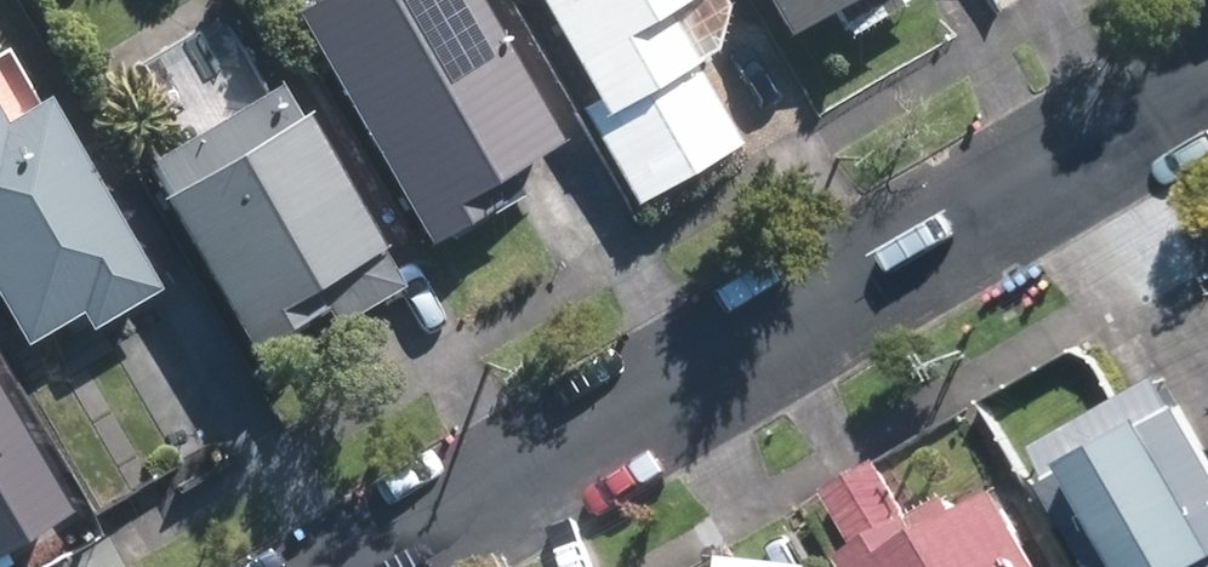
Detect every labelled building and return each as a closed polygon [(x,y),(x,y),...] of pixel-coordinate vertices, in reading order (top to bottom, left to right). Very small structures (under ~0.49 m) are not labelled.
[(479,0),(289,0),(423,242),(514,192),(501,169),(556,139),(479,0)] [(730,0),(552,0),(606,100),(593,108),(644,201),(744,147),(699,64),(724,50),(732,4),(730,0)] [(788,33),(843,0),(768,0),(788,33)] [(381,278),(261,68),(243,78),(214,28),(152,63),(181,114),(136,139),(153,169),(134,180),(223,334),(287,298),(302,323),(381,278)] [(36,344),(158,271),(53,99),(11,124),(0,107),(0,285),(36,344)] [(1013,442),(1075,566),(1207,566),(1207,506),(1145,378),(1013,442)] [(0,383),(0,559),(77,514),(0,383)] [(825,522),(850,566),(1037,566),(1004,508),(941,543),(926,518),(895,535),(860,474),(813,500),(825,522)]
